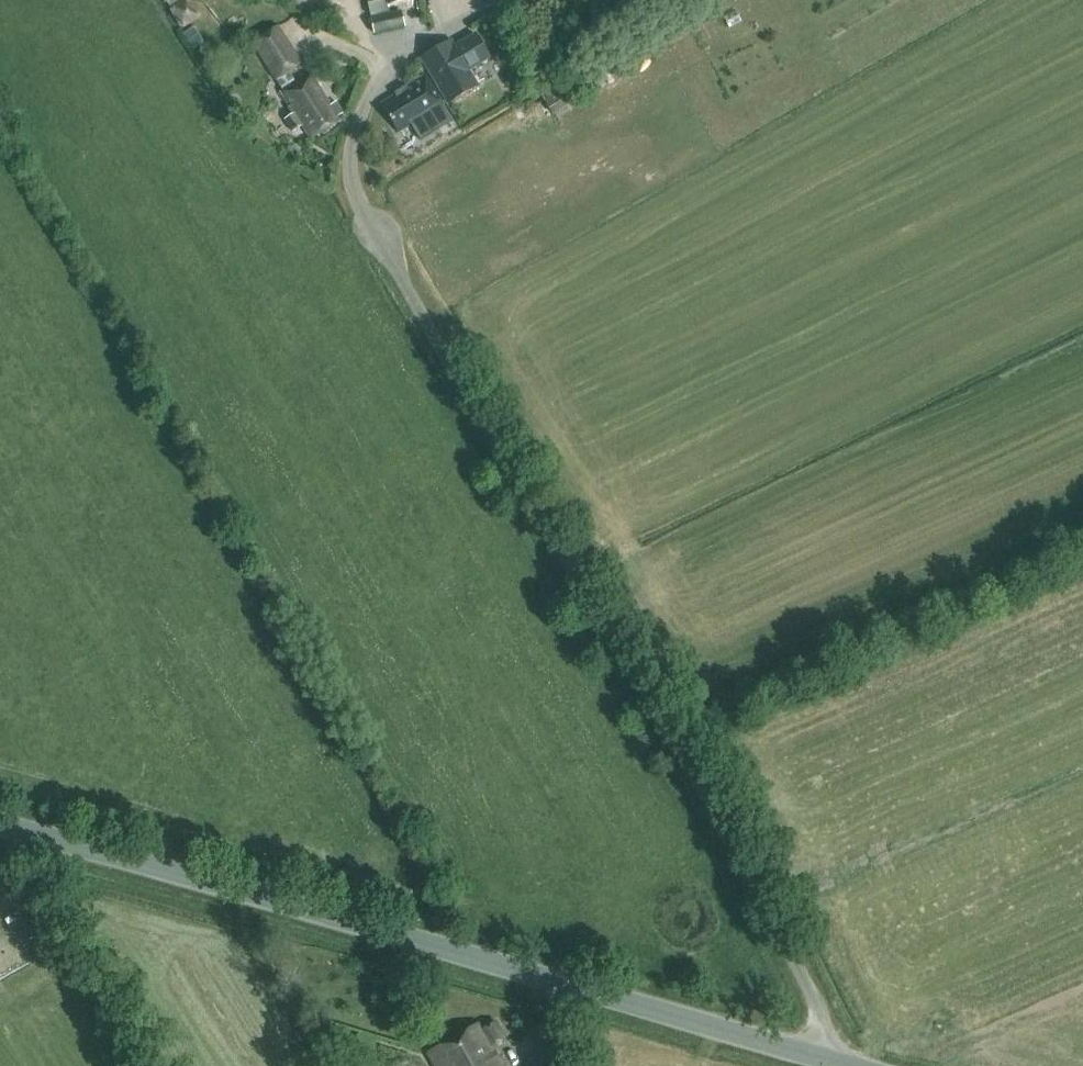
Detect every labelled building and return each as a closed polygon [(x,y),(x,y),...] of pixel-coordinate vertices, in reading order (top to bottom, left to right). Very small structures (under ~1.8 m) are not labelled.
[(373,33),(404,26),(401,11),(370,18),(373,33)] [(310,136),(339,117),(310,71),(295,80),(288,69),(301,61),(278,24),(254,39),(284,88),(281,89),(295,112),(284,119),(291,130),(302,123),(310,136)] [(476,33),(455,45),(452,38),(421,55),(447,102),(477,85),(469,69),(490,57),(476,33)] [(395,94),(380,104),(397,132),(410,124),(420,140),(451,121),(441,106),(443,105),(435,91),(425,74),(406,86),(406,85),(394,92),(395,94)] [(569,87),(544,100),(552,115),(577,102),(569,87)] [(428,1051),(436,1065),(502,1065),(491,1046),(505,1038),(495,1022),(481,1030),(478,1023),(428,1051)]
